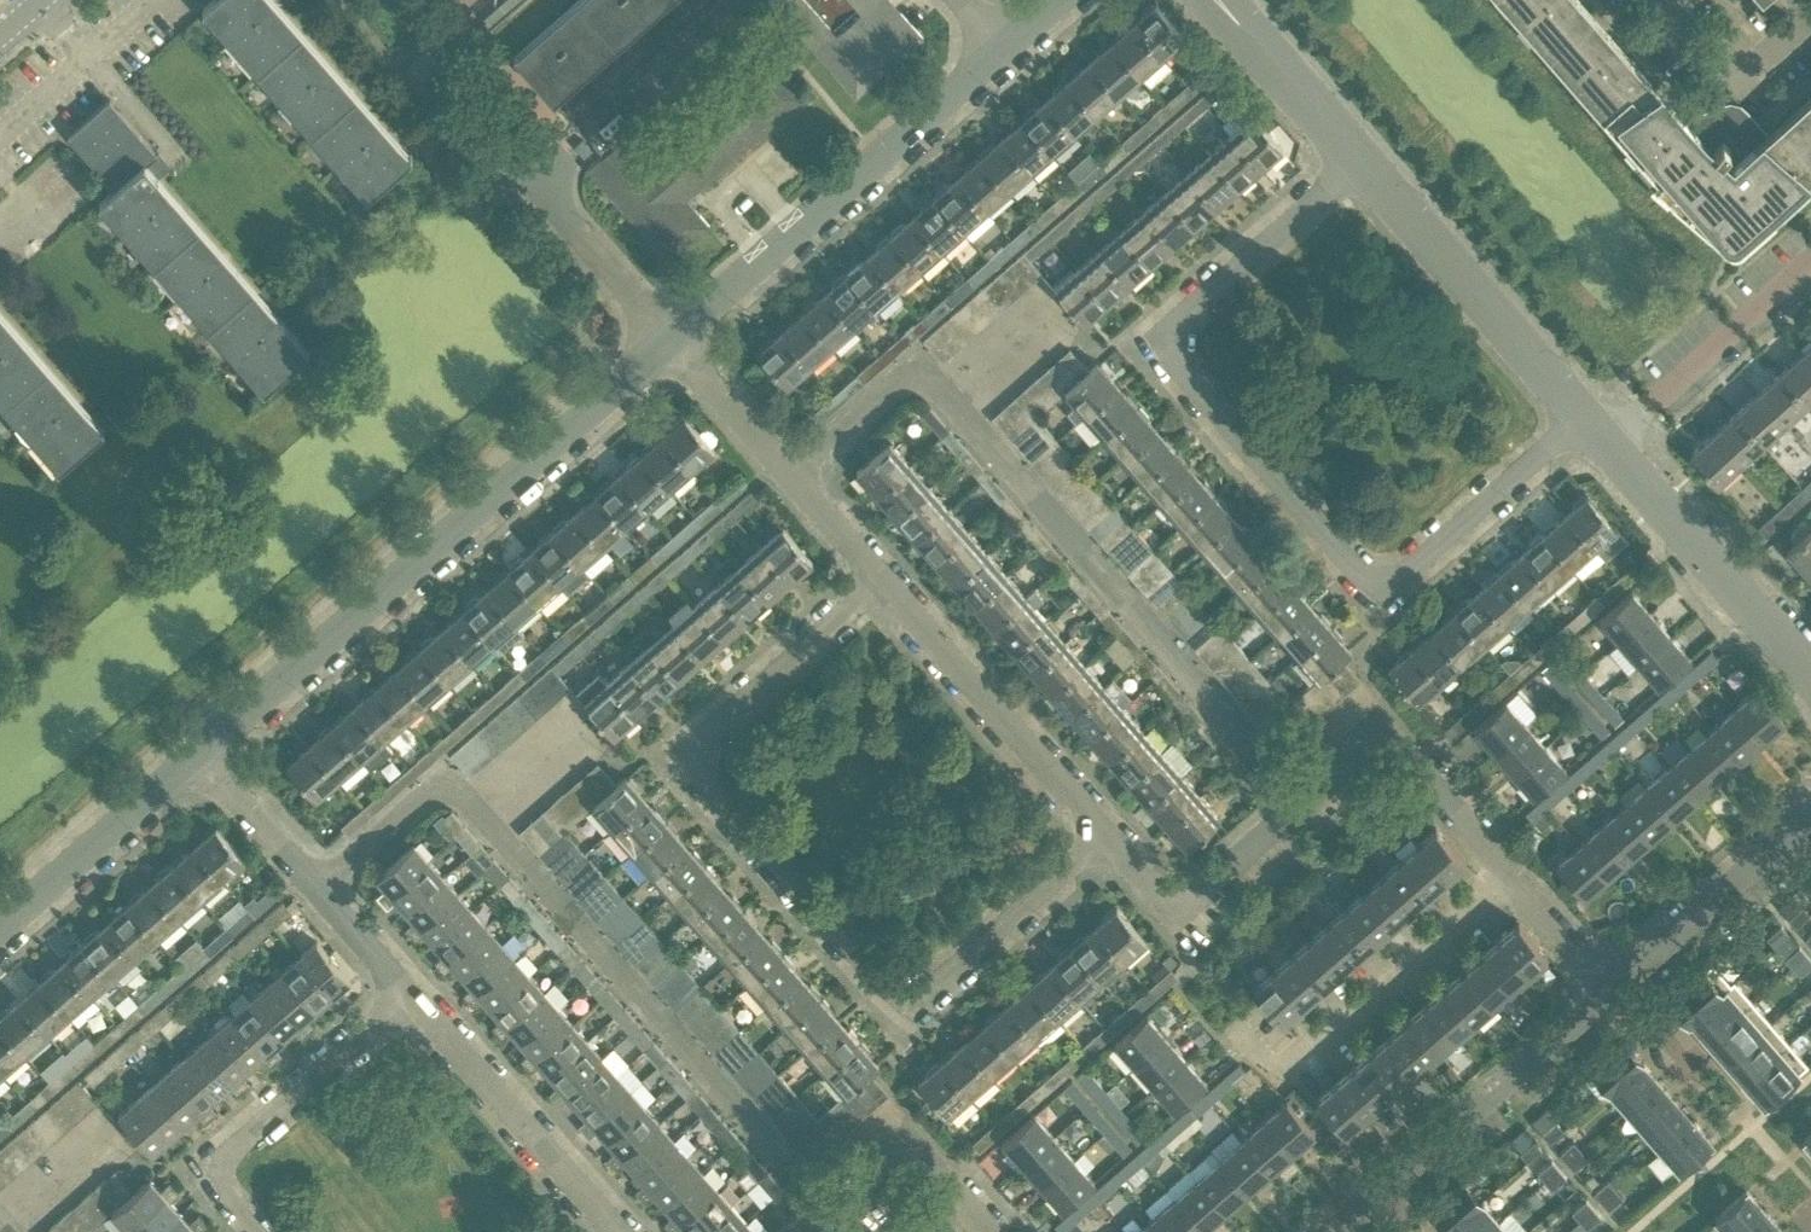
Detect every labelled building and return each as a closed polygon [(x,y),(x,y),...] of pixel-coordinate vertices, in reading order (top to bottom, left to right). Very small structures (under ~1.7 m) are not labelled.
[(268,0),(212,0),(203,8),(205,10),(207,8),(220,22),(223,20),(250,50),(247,53),(274,84),(277,82),(304,112),(301,115),(328,146),(331,143),(358,174),(355,176),(368,191),(366,193),(368,195),(413,155),(411,153),(406,157),(268,0)] [(489,19),(603,152),(775,0),(773,0),(758,13),(746,0),(511,0),(489,19)] [(891,0),(780,0),(776,4),(777,5),(779,3),(812,40),(809,42),(857,96),(924,37),(891,0)] [(1573,0),(1505,0),(1510,5),(1513,2),(1539,33),(1536,35),(1564,67),(1567,64),(1593,95),(1590,97),(1618,129),(1620,126),(1647,157),(1644,159),(1657,174),(1654,177),(1657,180),(1658,179),(1675,199),(1674,200),(1676,201),(1676,200),(1696,217),(1696,218),(1697,219),(1697,218),(1717,235),(1717,236),(1718,237),(1719,236),(1730,246),(1731,247),(1733,247),(1736,248),(1738,247),(1739,247),(1740,246),(1745,242),(1746,243),(1747,242),(1746,241),(1766,223),(1767,224),(1768,223),(1764,219),(1772,211),(1773,212),(1776,209),(1775,208),(1805,181),(1801,176),(1810,167),(1810,105),(1770,141),(1766,136),(1758,142),(1738,119),(1735,117),(1732,116),(1728,117),(1695,129),(1689,122),(1684,127),(1573,0)] [(1163,55),(1186,36),(1156,2),(1134,22),(1163,55)] [(1141,74),(1163,55),(1134,22),(1112,41),(1141,74)] [(1120,93),(1141,74),(1112,41),(1091,60),(1120,93)] [(687,198),(805,95),(769,54),(651,158),(628,131),(587,167),(669,261),(710,225),(687,198)] [(1098,113),(1120,93),(1091,60),(1069,79),(1098,113)] [(1196,92),(1218,72),(1211,64),(1189,84),(1196,92)] [(1207,105),(1230,86),(1223,78),(1200,97),(1207,105)] [(1075,132),(1098,113),(1069,79),(1046,99),(1075,132)] [(1174,111),(1195,92),(1196,92),(1189,84),(1167,103),(1174,111)] [(1185,124),(1207,105),(1200,97),(1178,116),(1185,124)] [(304,350),(156,182),(161,177),(154,170),(147,162),(159,152),(110,98),(69,135),(116,188),(101,201),(103,203),(105,201),(118,216),(121,213),(148,244),(145,246),(172,277),(175,275),(202,305),(199,308),(226,339),(229,336),(256,367),(253,369),(266,384),(264,386),(266,388),(311,348),(309,346),(304,350)] [(1053,152),(1075,132),(1046,99),(1024,118),(1053,152)] [(1152,130),(1174,111),(1167,103),(1145,122),(1152,130)] [(1262,166),(1284,147),(1255,114),(1232,133),(1262,166)] [(1164,143),(1185,124),(1178,116),(1157,135),(1164,143)] [(1031,171),(1053,152),(1024,118),(1002,137),(1031,171)] [(1130,150),(1152,130),(1145,122),(1123,142),(1130,150)] [(1240,186),(1262,166),(1232,133),(1210,153),(1240,186)] [(1141,163),(1164,143),(1157,135),(1134,155),(1141,163)] [(1009,190),(1031,171),(1002,137),(980,157),(1009,190)] [(1108,169),(1130,150),(1123,142),(1101,161),(1108,169)] [(1218,205),(1240,186),(1210,153),(1189,172),(1218,205)] [(1119,182),(1141,163),(1134,155),(1112,174),(1119,182)] [(988,209),(1009,190),(980,157),(959,176),(988,209)] [(1085,189),(1108,169),(1101,161),(1078,181),(1085,189)] [(1196,224),(1218,205),(1189,172),(1166,191),(1196,224)] [(1097,202),(1119,182),(1112,174),(1090,194),(1097,202)] [(965,229),(988,209),(959,176),(937,195),(965,229)] [(1063,208),(1085,189),(1078,181),(1056,200),(1063,208)] [(1173,244),(1196,224),(1166,191),(1144,211),(1173,244)] [(1075,221),(1097,202),(1090,194),(1068,213),(1075,221)] [(943,249),(965,229),(937,195),(914,215),(943,249)] [(1042,227),(1063,208),(1056,200),(1035,219),(1042,227)] [(1151,263),(1173,244),(1144,211),(1122,230),(1151,263)] [(1053,240),(1075,221),(1068,213),(1046,232),(1053,240)] [(921,268),(943,249),(914,215),(892,234),(921,268)] [(1020,246),(1042,227),(1035,219),(1013,238),(1020,246)] [(1129,283),(1151,263),(1122,230),(1100,250),(1129,283)] [(1031,259),(1053,240),(1046,232),(1024,251),(1031,259)] [(899,287),(921,268),(892,234),(869,254),(899,287)] [(997,266),(1020,246),(1013,238),(990,258),(997,266)] [(1108,302),(1129,283),(1100,250),(1078,268),(1108,302)] [(1032,283),(1043,273),(1031,259),(1024,251),(1013,261),(1032,283)] [(877,306),(899,287),(869,254),(848,273),(877,306)] [(975,285),(997,266),(990,258),(968,277),(975,285)] [(1021,293),(1032,283),(1013,261),(1002,271),(1021,293)] [(1084,322),(1108,302),(1078,268),(1055,289),(1084,322)] [(1010,302),(1021,293),(1002,271),(991,280),(1010,302)] [(855,325),(877,306),(848,273),(826,292),(855,325)] [(953,305),(975,285),(968,277),(946,297),(953,305)] [(999,311),(1010,302),(991,280),(980,290),(999,311)] [(988,322),(999,311),(980,290),(968,300),(988,322)] [(833,345),(855,325),(826,292),(804,312),(833,345)] [(931,324),(942,314),(953,305),(946,297),(924,316),(931,324)] [(977,331),(988,322),(968,300),(958,309),(977,331)] [(966,341),(977,331),(958,309),(947,319),(966,341)] [(810,364),(833,345),(804,312),(781,331),(810,364)] [(0,316),(0,393),(21,417),(24,415),(51,445),(48,448),(61,462),(58,464),(60,466),(77,452),(106,426),(104,424),(99,429),(0,316)] [(909,343),(931,324),(924,316),(902,335),(909,343)] [(954,351),(966,341),(947,319),(935,329),(954,351)] [(943,361),(954,351),(935,329),(924,339),(943,361)] [(788,384),(810,364),(781,331),(759,351),(788,384)] [(887,362),(909,343),(902,335),(880,354),(887,362)] [(1079,380),(1090,370),(1070,348),(1059,358),(1079,380)] [(1810,400),(1810,361),(1803,352),(1781,372),(1808,402),(1810,400)] [(865,382),(887,362),(880,354),(858,374),(865,382)] [(1068,389),(1079,380),(1059,358),(1049,367),(1068,389)] [(1068,389),(1066,391),(1077,403),(1067,412),(1076,421),(1085,413),(1118,384),(1099,362),(1090,370),(1079,380),(1068,389)] [(1057,399),(1066,391),(1068,389),(1049,367),(1038,377),(1057,399)] [(1786,423),(1808,402),(1781,372),(1759,393),(1786,423)] [(842,401),(865,382),(858,374),(835,393),(842,401)] [(1046,408),(1057,399),(1038,377),(1027,387),(1046,408)] [(1105,435),(1138,406),(1118,384),(1085,413),(1105,435)] [(1027,387),(1015,397),(1034,419),(1038,415),(1046,408),(1027,387)] [(820,421),(842,401),(835,393),(813,413),(820,421)] [(1764,443),(1786,423),(1759,393),(1737,413),(1764,443)] [(1015,397),(1004,406),(1023,428),(1034,419),(1015,397)] [(943,436),(951,429),(930,406),(922,413),(943,436)] [(1011,438),(1023,428),(1004,406),(992,417),(1011,438)] [(1124,456),(1157,427),(1138,406),(1105,435),(1124,456)] [(1742,463),(1764,443),(1737,413),(1715,433),(1742,463)] [(693,468),(715,448),(712,445),(700,431),(686,415),(664,434),(693,468)] [(1022,450),(1048,427),(1038,415),(1034,419),(1023,428),(1011,438),(1022,450)] [(700,431),(712,445),(722,437),(709,423),(700,431)] [(1031,461),(1057,438),(1048,427),(1022,450),(1031,461)] [(1143,479),(1176,449),(1157,427),(1124,456),(1143,479)] [(962,458),(970,452),(951,429),(943,436),(962,458)] [(1742,463),(1715,433),(1693,452),(1692,452),(1691,453),(1720,484),(1721,483),(1720,482),(1742,463)] [(671,487),(693,468),(664,434),(642,453),(671,487)] [(1041,472),(1067,448),(1057,438),(1031,461),(1041,472)] [(877,493),(910,464),(890,442),(857,471),(877,493)] [(1051,483),(1077,460),(1067,448),(1041,472),(1051,483)] [(1163,501),(1196,471),(1176,449),(1143,479),(1163,501)] [(982,481),(990,474),(970,452),(962,458),(982,481)] [(649,506),(671,487),(642,453),(620,473),(649,506)] [(1069,504),(1096,481),(1077,460),(1051,483),(1069,504)] [(897,516),(930,487),(910,464),(877,493),(897,516)] [(1182,523),(1215,494),(1196,471),(1163,501),(1182,523)] [(627,526),(649,506),(620,473),(597,492),(627,526)] [(1001,502),(1009,495),(990,474),(982,481),(1001,502)] [(725,504),(747,485),(740,477),(718,496),(725,504)] [(916,538),(949,509),(930,487),(897,516),(916,538)] [(1790,515),(1810,496),(1810,494),(1804,487),(1782,507),(1790,515)] [(753,490),(738,503),(745,511),(760,498),(753,490)] [(605,545),(627,526),(597,492),(576,511),(605,545)] [(1089,526),(1115,503),(1106,493),(1079,516),(1089,526)] [(1202,546),(1235,516),(1215,494),(1182,523),(1202,546)] [(1595,547),(1617,528),(1588,494),(1566,514),(1595,547)] [(1020,524),(1028,517),(1009,495),(1001,502),(1020,524)] [(703,524),(724,505),(725,504),(718,496),(696,516),(703,524)] [(1099,538),(1125,515),(1115,503),(1089,526),(1099,538)] [(1767,536),(1790,515),(1782,507),(1759,528),(1767,536)] [(935,559),(968,530),(949,509),(916,538),(935,559)] [(583,564),(605,545),(576,511),(554,531),(583,564)] [(1574,566),(1595,547),(1566,514),(1545,533),(1574,566)] [(1109,549),(1135,526),(1125,515),(1099,538),(1109,549)] [(681,543),(703,524),(696,516),(674,535),(681,543)] [(715,537),(730,524),(723,516),(708,530),(715,537)] [(1221,568),(1255,538),(1235,516),(1202,546),(1221,568)] [(1040,546),(1048,539),(1028,517),(1020,524),(1040,546)] [(1128,571),(1154,548),(1135,526),(1109,549),(1128,571)] [(791,579),(813,560),(784,527),(762,546),(791,579)] [(1810,570),(1810,528),(1787,550),(1788,551),(1789,550),(1808,572),(1810,570)] [(693,556),(715,537),(708,530),(686,548),(693,556)] [(954,581),(988,552),(968,530),(935,559),(954,581)] [(567,592),(589,573),(582,565),(583,564),(554,531),(532,550),(561,583),(560,584),(567,592)] [(1551,586),(1574,566),(1545,533),(1522,552),(1551,586)] [(659,562),(681,543),(674,535),(652,554),(659,562)] [(1241,589),(1274,560),(1255,538),(1221,568),(1241,589)] [(1059,568),(1067,561),(1048,539),(1040,546),(1059,568)] [(769,598),(791,579),(762,546),(740,565),(769,598)] [(671,576),(693,556),(686,548),(664,568),(671,576)] [(1148,594),(1174,570),(1154,548),(1128,571),(1148,594)] [(539,603),(560,584),(561,583),(532,550),(509,569),(539,603)] [(974,604),(1007,575),(988,552),(954,581),(974,604)] [(1530,604),(1551,586),(1522,552),(1501,571),(1530,604)] [(637,581),(659,562),(652,554),(630,573),(637,581)] [(1260,611),(1293,582),(1274,560),(1241,589),(1260,611)] [(1078,590),(1086,583),(1067,561),(1059,568),(1078,590)] [(1628,584),(1641,572),(1634,564),(1621,576),(1628,584)] [(748,618),(769,598),(740,565),(718,584),(748,618)] [(649,595),(671,576),(664,568),(642,587),(649,595)] [(517,622),(539,603),(509,569),(488,588),(517,622)] [(1158,604),(1184,582),(1174,570),(1148,594),(1158,604)] [(1507,624),(1530,604),(1501,571),(1478,591),(1507,624)] [(615,601),(637,581),(630,573),(608,593),(615,601)] [(993,625),(1027,596),(1007,575),(974,604),(993,625)] [(1606,603),(1627,585),(1628,584),(1621,576),(1599,595),(1606,603)] [(1167,615),(1193,592),(1184,582),(1158,604),(1167,615)] [(1279,633),(1312,604),(1293,582),(1260,611),(1279,633)] [(1098,612),(1106,605),(1086,583),(1078,590),(1098,612)] [(726,637),(748,618),(718,584),(696,604),(726,637)] [(627,614),(649,595),(642,587),(619,606),(627,614)] [(501,650),(523,631),(516,623),(517,622),(488,588),(465,608),(494,642),(501,650)] [(1035,589),(1027,596),(993,625),(1013,647),(1046,618),(1035,605),(1043,598),(1035,589)] [(1621,641),(1652,613),(1632,590),(1600,618),(1621,641)] [(1485,643),(1507,624),(1478,591),(1456,610),(1485,643)] [(1177,626),(1203,603),(1193,592),(1167,615),(1177,626)] [(593,620),(615,601),(608,593),(586,612),(593,620)] [(1584,623),(1606,603),(1599,595),(1576,615),(1584,623)] [(1186,637),(1212,614),(1203,603),(1177,626),(1186,637)] [(704,656),(726,637),(696,604),(674,623),(704,656)] [(1299,655),(1332,626),(1312,604),(1279,633),(1299,655)] [(1117,634),(1125,627),(1106,605),(1098,612),(1117,634)] [(604,634),(627,614),(619,606),(597,626),(604,634)] [(472,661),(494,642),(465,608),(442,628),(472,661)] [(1463,663),(1485,643),(1456,610),(1433,630),(1463,663)] [(571,639),(593,620),(586,612),(564,631),(571,639)] [(1640,663),(1672,635),(1652,613),(1621,641),(1640,663)] [(1196,648),(1222,625),(1212,614),(1186,637),(1196,648)] [(1562,642),(1584,623),(1576,615),(1555,634),(1562,642)] [(1033,670),(1066,641),(1046,618),(1013,647),(1033,670)] [(681,676),(704,656),(674,623),(652,643),(681,676)] [(1206,659),(1232,636),(1222,625),(1196,648),(1206,659)] [(583,652),(604,634),(597,626),(576,645),(583,652)] [(1319,678),(1322,675),(1332,666),(1342,657),(1352,649),(1332,626),(1299,655),(1319,678)] [(1136,656),(1144,649),(1125,627),(1117,634),(1136,656)] [(450,681),(472,661),(442,628),(420,648),(450,681)] [(1441,682),(1463,663),(1433,630),(1411,649),(1441,682)] [(549,658),(571,639),(564,631),(542,650),(549,658)] [(1540,661),(1562,642),(1555,634),(1533,653),(1540,661)] [(1660,686),(1692,658),(1672,635),(1640,663),(1660,686)] [(1215,670),(1242,647),(1232,636),(1206,659),(1215,670)] [(1052,692),(1085,662),(1066,641),(1033,670),(1052,692)] [(659,695),(681,676),(652,643),(630,662),(659,695)] [(559,673),(581,654),(583,652),(576,645),(553,665),(559,673)] [(1225,681),(1251,658),(1242,647),(1215,670),(1225,681)] [(428,700),(450,681),(420,648),(398,667),(428,700)] [(1155,678),(1163,671),(1144,649),(1136,656),(1155,678)] [(1418,702),(1441,682),(1411,649),(1389,669),(1418,702)] [(1575,681),(1585,673),(1564,649),(1554,657),(1575,681)] [(527,678),(549,658),(542,650),(520,670),(527,678)] [(1704,671),(1719,658),(1712,650),(1697,663),(1704,671)] [(1518,680),(1540,661),(1533,653),(1511,672),(1518,680)] [(1332,666),(1352,688),(1362,679),(1342,657),(1332,666)] [(1244,703),(1271,680),(1251,658),(1225,681),(1244,703)] [(1563,692),(1572,684),(1551,661),(1542,669),(1563,692)] [(638,714),(659,695),(630,662),(608,681),(638,714)] [(1071,713),(1104,684),(1085,662),(1052,692),(1071,713)] [(1681,691),(1703,671),(1704,671),(1697,663),(1674,683),(1681,691)] [(560,697),(571,687),(559,673),(553,665),(541,675),(560,697)] [(1341,697),(1352,688),(1332,666),(1322,675),(1341,697)] [(406,719),(428,700),(398,667),(377,686),(406,719)] [(504,698),(527,678),(520,670),(497,690),(504,698)] [(1175,700),(1183,693),(1163,671),(1155,678),(1175,700)] [(1495,700),(1518,680),(1511,672),(1488,692),(1495,700)] [(607,683),(598,673),(576,691),(585,702),(614,735),(638,714),(608,681),(607,683)] [(1595,703),(1605,695),(1585,673),(1575,681),(1595,703)] [(549,707),(560,697),(541,675),(530,685),(549,707)] [(1331,706),(1341,697),(1322,675),(1319,678),(1312,684),(1331,706)] [(1104,684),(1071,713),(1090,735),(1123,706),(1133,698),(1113,676),(1104,684)] [(1265,726),(1290,703),(1291,703),(1271,680),(1244,703),(1265,726)] [(1659,710),(1681,691),(1674,683),(1652,702),(1659,710)] [(1321,715),(1331,706),(1312,684),(1301,694),(1321,715)] [(1582,714),(1591,707),(1572,684),(1563,692),(1582,714)] [(538,716),(549,707),(530,685),(519,695),(538,716)] [(384,738),(406,719),(377,686),(355,705),(384,738)] [(1763,740),(1786,720),(1758,688),(1736,708),(1763,740)] [(482,717),(504,698),(497,690),(475,709),(482,717)] [(1473,719),(1495,700),(1488,692),(1466,711),(1473,719)] [(1194,722),(1202,715),(1183,693),(1175,700),(1194,722)] [(1300,714),(1310,725),(1321,715),(1301,694),(1291,703),(1290,703),(1300,714)] [(527,726),(538,716),(519,695),(508,704),(527,726)] [(1614,725),(1624,716),(1605,695),(1595,703),(1614,725)] [(1495,751),(1527,723),(1507,700),(1475,728),(1495,751)] [(1637,729),(1659,710),(1652,702),(1630,722),(1637,729)] [(1274,736),(1289,723),(1300,714),(1290,703),(1265,726),(1274,736)] [(515,736),(527,726),(508,704),(496,714),(515,736)] [(384,738),(355,705),(332,725),(362,758),(371,768),(393,749),(384,738)] [(1109,757),(1143,728),(1123,706),(1090,735),(1109,757)] [(1602,736),(1610,728),(1591,707),(1582,714),(1602,736)] [(1741,759),(1763,740),(1736,708),(1713,727),(1741,759)] [(460,736),(471,726),(482,717),(475,709),(453,728),(460,736)] [(1460,731),(1473,719),(1466,711),(1453,723),(1460,731)] [(505,746),(515,736),(496,714),(485,724),(505,746)] [(1299,735),(1310,725),(1300,714),(1289,723),(1299,735)] [(1615,749),(1637,729),(1630,722),(1608,741),(1615,749)] [(1514,773),(1547,745),(1527,723),(1495,751),(1514,773)] [(493,755),(505,746),(485,724),(474,734),(493,755)] [(340,777),(362,758),(332,725),(310,744),(340,777)] [(1719,779),(1741,759),(1713,727),(1691,747),(1719,779)] [(438,756),(460,736),(453,728),(431,748),(438,756)] [(1129,779),(1162,750),(1143,728),(1109,757),(1129,779)] [(482,765),(493,755),(474,734),(463,744),(482,765)] [(1233,766),(1241,759),(1222,737),(1214,744),(1233,766)] [(1592,768),(1615,749),(1608,741),(1585,760),(1592,768)] [(317,797),(340,777),(310,744),(288,764),(317,797)] [(471,775),(482,765),(463,744),(452,753),(471,775)] [(1535,796),(1567,769),(1547,745),(1514,773),(1535,796)] [(1697,798),(1719,779),(1691,747),(1669,766),(1697,798)] [(416,775),(438,756),(431,748),(409,767),(416,775)] [(1148,802),(1182,772),(1162,750),(1129,779),(1148,802)] [(1253,788),(1257,785),(1261,781),(1241,759),(1233,766),(1253,788)] [(1570,788),(1592,768),(1585,760),(1563,780),(1570,788)] [(606,794),(617,784),(598,762),(587,772),(606,794)] [(1675,817),(1697,798),(1669,766),(1647,785),(1675,817)] [(394,794),(416,775),(409,767),(387,786),(394,794)] [(595,804),(606,794),(587,772),(576,782),(595,804)] [(1168,824),(1201,795),(1182,772),(1148,802),(1168,824)] [(613,827),(646,798),(627,776),(617,784),(606,794),(595,804),(594,805),(613,827)] [(1548,807),(1570,788),(1563,780),(1541,799),(1548,807)] [(584,814),(594,805),(595,804),(576,782),(564,792),(584,814)] [(1652,837),(1675,817),(1647,785),(1624,805),(1652,837)] [(372,814),(394,794),(387,786),(365,806),(372,814)] [(573,823),(584,814),(564,792),(554,802),(573,823)] [(1168,824),(1188,846),(1192,842),(1203,832),(1221,817),(1201,795),(1168,824)] [(632,849),(665,819),(646,798),(613,827),(632,849)] [(1533,820),(1548,807),(1541,799),(1526,812),(1533,820)] [(562,833),(566,830),(573,823),(554,802),(542,812),(562,833)] [(1630,856),(1652,837),(1624,805),(1602,824),(1630,856)] [(349,833),(372,814),(365,806),(342,825),(349,833)] [(458,836),(467,827),(452,810),(442,818),(458,836)] [(551,843),(562,833),(542,812),(531,821),(551,843)] [(651,871),(685,841),(665,819),(632,849),(651,871)] [(539,853),(551,843),(531,821),(520,831),(539,853)] [(1608,876),(1630,856),(1602,824),(1580,844),(1608,876)] [(225,878),(246,859),(217,826),(195,845),(225,878)] [(472,852),(482,844),(467,827),(458,836),(472,852)] [(1446,876),(1465,859),(1437,827),(1418,843),(1446,876)] [(549,864),(575,841),(566,830),(562,833),(551,843),(539,853),(549,864)] [(1203,832),(1192,842),(1202,854),(1212,846),(1214,844),(1203,832)] [(559,875),(585,852),(575,841),(549,864),(559,875)] [(671,893),(704,863),(685,841),(651,871),(671,893)] [(383,901),(431,860),(415,842),(377,876),(388,887),(378,896),(383,901)] [(1428,892),(1446,876),(1418,843),(1399,859),(1428,892)] [(486,868),(496,860),(482,844),(472,852),(486,868)] [(1585,896),(1608,876),(1580,844),(1557,864),(1585,896)] [(203,897),(225,878),(195,845),(174,864),(203,897)] [(578,896),(604,873),(585,852),(559,875),(578,896)] [(1410,908),(1428,892),(1399,859),(1381,875),(1410,908)] [(407,909),(445,876),(431,860),(383,901),(388,907),(398,899),(407,909)] [(501,885),(510,876),(496,860),(486,868),(501,885)] [(690,915),(723,885),(704,863),(671,893),(690,915)] [(181,917),(203,897),(174,864),(152,883),(181,917)] [(597,919),(623,896),(604,873),(578,896),(597,919)] [(1392,924),(1410,908),(1381,875),(1363,891),(1392,924)] [(412,934),(459,892),(445,876),(407,909),(416,920),(407,928),(412,934)] [(515,901),(525,893),(510,876),(501,885),(515,901)] [(159,936),(181,917),(152,883),(130,902),(159,936)] [(710,938),(744,908),(723,885),(690,915),(710,938)] [(279,896),(272,888),(258,900),(253,895),(244,903),(248,908),(0,1126),(0,1140),(279,896)] [(1374,940),(1392,924),(1363,891),(1345,907),(1374,940)] [(436,942),(474,909),(459,892),(412,934),(417,940),(426,931),(436,942)] [(529,917),(539,909),(525,893),(515,901),(529,917)] [(617,941),(643,918),(623,896),(597,919),(617,941)] [(279,922),(292,911),(287,905),(284,901),(271,912),(279,922)] [(137,955),(159,936),(130,902),(108,922),(137,955)] [(1802,905),(1788,917),(1795,926),(1810,913),(1802,905)] [(1125,960),(1147,940),(1118,907),(1096,927),(1125,960)] [(1355,956),(1374,940),(1345,907),(1327,923),(1355,956)] [(730,960),(763,930),(744,908),(710,938),(730,960)] [(441,967),(488,925),(474,909),(436,942),(445,952),(435,961),(441,967)] [(544,934),(553,925),(539,909),(529,917),(544,934)] [(636,963),(662,940),(643,918),(617,941),(636,963)] [(270,930),(262,920),(261,921),(250,931),(259,940),(270,930)] [(1529,970),(1548,954),(1520,921),(1501,938),(1529,970)] [(115,974),(137,955),(108,922),(86,941),(115,974)] [(1337,971),(1355,956),(1327,923),(1308,939),(1337,971)] [(1781,924),(1766,937),(1774,945),(1788,932),(1781,924)] [(464,975),(502,941),(488,925),(441,967),(446,972),(455,964),(464,975)] [(558,950),(568,942),(553,925),(544,934),(558,950)] [(1103,979),(1125,960),(1096,927),(1073,946),(1103,979)] [(749,982),(782,953),(763,930),(730,960),(749,982)] [(250,931),(238,941),(247,951),(259,940),(250,931)] [(1511,986),(1529,970),(1501,938),(1483,954),(1511,986)] [(1319,987),(1337,971),(1308,939),(1290,955),(1319,987)] [(342,1003),(348,998),(340,988),(351,978),(318,940),(301,955),(342,1003)] [(656,986),(682,963),(662,940),(636,963),(656,986)] [(93,994),(115,974),(86,941),(64,960),(93,994)] [(469,999),(517,958),(502,941),(464,975),(474,985),(464,994),(469,999)] [(572,966),(582,958),(568,942),(558,950),(572,966)] [(1799,945),(1782,960),(1790,968),(1806,953),(1799,945)] [(1081,998),(1103,979),(1073,946),(1052,965),(1081,998)] [(228,949),(217,959),(226,969),(237,959),(228,949)] [(768,1004),(802,974),(782,953),(749,982),(768,1004)] [(1171,967),(1178,961),(1171,953),(1164,959),(1166,962),(1153,973),(1159,980),(1157,982),(1164,990),(1169,985),(1179,976),(1174,971),(1171,967)] [(1790,968),(1797,977),(1810,964),(1810,958),(1806,953),(1790,968)] [(1493,1002),(1511,986),(1483,954),(1464,969),(1493,1002)] [(342,1003),(301,955),(284,970),(318,1007),(328,998),(337,1008),(342,1003)] [(1301,1003),(1319,987),(1290,955),(1272,971),(1301,1003)] [(493,1007),(531,974),(517,958),(469,999),(474,1005),(484,997),(493,1007)] [(587,983),(596,974),(582,958),(572,966),(587,983)] [(226,969),(217,959),(205,970),(214,980),(226,969)] [(71,1012),(93,994),(64,960),(42,979),(71,1012)] [(1712,961),(1669,999),(1669,1000),(1687,1020),(1734,979),(1730,982),(1712,961)] [(675,1007),(702,984),(682,963),(656,986),(675,1007)] [(1059,1017),(1081,998),(1052,965),(1030,984),(1059,1017)] [(1475,1018),(1493,1002),(1464,969),(1446,985),(1475,1018)] [(310,1031),(315,1026),(307,1017),(318,1007),(284,970),(268,984),(310,1031)] [(1552,994),(1566,980),(1557,970),(1543,984),(1552,994)] [(1282,1020),(1301,1003),(1272,971),(1253,987),(1282,1020)] [(498,1032),(545,990),(531,974),(493,1007),(502,1018),(493,1026),(498,1032)] [(601,999),(611,991),(596,974),(587,983),(601,999)] [(788,1026),(821,996),(802,974),(768,1004),(788,1026)] [(196,978),(185,988),(193,997),(205,987),(196,978)] [(49,1032),(71,1012),(42,979),(20,999),(49,1032)] [(1734,979),(1687,1020),(1689,1022),(1692,1019),(1709,1038),(1753,1000),(1734,979)] [(310,1031),(268,984),(252,998),(285,1036),(295,1027),(304,1036),(310,1031)] [(695,1030),(721,1007),(702,984),(675,1007),(695,1030)] [(1037,1037),(1059,1017),(1030,984),(1008,1003),(1037,1037)] [(1457,1034),(1475,1018),(1446,985),(1428,1001),(1457,1034)] [(193,997),(185,988),(173,998),(181,1008),(193,997)] [(522,1040),(560,1007),(545,990),(498,1032),(503,1038),(513,1029),(522,1040)] [(616,1016),(625,1007),(611,991),(601,999),(616,1016)] [(807,1047),(840,1018),(821,996),(788,1026),(807,1047)] [(1127,1008),(1134,1015),(1148,1004),(1141,996),(1127,1008)] [(277,1060),(283,1055),(274,1045),(285,1036),(252,998),(235,1013),(277,1060)] [(49,1032),(20,999),(0,1016),(0,1022),(26,1052),(49,1032)] [(1753,1000),(1709,1038),(1728,1059),(1771,1021),(1753,1000)] [(1438,1050),(1457,1034),(1428,1001),(1410,1017),(1438,1050)] [(1015,1056),(1037,1037),(1008,1003),(986,1023),(1015,1056)] [(171,1017),(163,1007),(152,1016),(160,1026),(171,1017)] [(527,1065),(574,1023),(560,1007),(522,1040),(531,1051),(522,1059),(527,1065)] [(631,1033),(640,1024),(625,1007),(616,1016),(631,1033)] [(714,1051),(740,1028),(721,1007),(695,1030),(714,1051)] [(1134,1016),(1134,1015),(1127,1008),(1113,1020),(1120,1028),(1134,1016)] [(277,1060),(235,1013),(219,1027),(252,1065),(263,1056),(271,1065),(277,1060)] [(1136,1064),(1168,1036),(1148,1013),(1116,1041),(1136,1064)] [(152,1016),(136,1031),(144,1040),(160,1026),(152,1016)] [(1420,1066),(1438,1050),(1410,1017),(1392,1033),(1420,1066)] [(826,1070),(860,1040),(840,1018),(807,1047),(826,1070)] [(1771,1021),(1728,1059),(1746,1080),(1789,1042),(1771,1021)] [(26,1052),(0,1022),(0,1067),(4,1072),(26,1052)] [(551,1073),(589,1040),(574,1023),(527,1065),(532,1070),(541,1062),(551,1073)] [(993,1075),(1015,1056),(986,1023),(964,1042),(993,1075)] [(645,1049),(654,1040),(640,1024),(631,1033),(645,1049)] [(244,1089),(250,1084),(241,1074),(252,1065),(219,1027),(203,1041),(244,1089)] [(733,1073),(760,1050),(740,1028),(714,1051),(733,1073)] [(144,1040),(136,1031),(119,1045),(128,1055),(144,1040)] [(1402,1082),(1420,1066),(1392,1033),(1373,1049),(1402,1082)] [(1091,1053),(1104,1042),(1097,1034),(1084,1045),(1091,1053)] [(1156,1086),(1188,1058),(1168,1036),(1136,1064),(1156,1086)] [(556,1098),(603,1056),(589,1040),(551,1073),(561,1084),(551,1092),(556,1098)] [(659,1065),(669,1057),(654,1040),(645,1049),(659,1065)] [(861,1080),(870,1072),(880,1063),(860,1040),(826,1070),(847,1093),(850,1089),(861,1080)] [(1625,1040),(1593,1067),(1610,1087),(1609,1088),(1609,1089),(1642,1060),(1625,1040)] [(244,1089),(203,1041),(186,1056),(219,1093),(230,1084),(238,1094),(244,1089)] [(971,1095),(993,1075),(964,1042),(942,1061),(971,1095)] [(1789,1042),(1746,1080),(1764,1101),(1765,1101),(1808,1064),(1789,1042)] [(108,1055),(107,1056),(115,1066),(128,1055),(119,1045),(108,1055)] [(1091,1053),(1084,1045),(1069,1058),(1076,1066),(1091,1053)] [(1384,1098),(1402,1082),(1373,1049),(1355,1065),(1384,1098)] [(752,1095),(779,1072),(760,1050),(733,1073),(752,1095)] [(211,1117),(217,1112),(209,1103),(219,1093),(186,1056),(170,1070),(211,1117)] [(580,1106),(618,1073),(603,1056),(556,1098),(561,1104),(571,1096),(580,1106)] [(674,1082),(683,1073),(669,1057),(659,1065),(674,1082)] [(1176,1109),(1208,1081),(1188,1058),(1156,1086),(1176,1109)] [(1642,1060),(1609,1089),(1626,1109),(1658,1081),(1642,1062),(1643,1061),(1642,1060)] [(948,1115),(971,1095),(942,1061),(919,1081),(948,1115)] [(1230,1085),(1248,1070),(1241,1062),(1223,1077),(1230,1085)] [(1451,1081),(1459,1074),(1449,1063),(1441,1071),(1451,1081)] [(98,1064),(86,1075),(94,1084),(106,1074),(98,1064)] [(1365,1114),(1384,1098),(1355,1065),(1337,1081),(1365,1114)] [(211,1117),(170,1070),(153,1084),(187,1122),(197,1113),(206,1122),(211,1117)] [(772,1118),(799,1094),(779,1072),(752,1095),(772,1118)] [(880,1102),(890,1094),(870,1072),(861,1080),(880,1102)] [(585,1131),(632,1089),(618,1073),(580,1106),(589,1117),(580,1125),(585,1131)] [(688,1098),(697,1089),(683,1073),(674,1082),(688,1098)] [(1046,1093),(1059,1081),(1052,1073),(1039,1085),(1046,1093)] [(1098,1098),(1107,1090),(1095,1076),(1086,1084),(1098,1098)] [(1217,1097),(1230,1085),(1223,1077),(1210,1089),(1217,1097)] [(1072,1079),(1063,1086),(1078,1103),(1087,1095),(1072,1079)] [(99,1102),(80,1080),(69,1089),(89,1111),(99,1102)] [(870,1111),(880,1102),(861,1080),(850,1089),(870,1111)] [(1346,1130),(1365,1114),(1337,1081),(1318,1098),(1346,1130)] [(1658,1081),(1626,1109),(1644,1129),(1676,1101),(1658,1081)] [(179,1146),(184,1141),(176,1131),(187,1122),(153,1084),(137,1099),(179,1146)] [(1046,1093),(1039,1085),(1025,1096),(1032,1104),(1046,1093)] [(77,1121),(89,1111),(69,1089),(58,1099),(77,1121)] [(609,1139),(646,1105),(632,1089),(585,1131),(590,1136),(599,1128),(609,1139)] [(702,1114),(712,1106),(697,1089),(688,1098),(702,1114)] [(860,1120),(870,1111),(850,1089),(847,1093),(841,1098),(860,1120)] [(1098,1098),(1111,1113),(1120,1105),(1107,1090),(1098,1098)] [(792,1140),(819,1117),(799,1094),(772,1118),(792,1140)] [(849,1129),(860,1120),(841,1098),(830,1107),(849,1129)] [(65,1131),(77,1121),(58,1099),(46,1109),(65,1131)] [(179,1146),(137,1099),(120,1114),(153,1152),(165,1141),(173,1151),(179,1146)] [(1198,1130),(1211,1118),(1203,1108),(1205,1107),(1198,1099),(1181,1115),(1187,1123),(1190,1121),(1198,1130)] [(1290,1154),(1316,1132),(1288,1100),(1262,1122),(1290,1154)] [(1676,1101),(1644,1129),(1661,1149),(1693,1121),(1676,1101)] [(613,1163),(661,1122),(646,1105),(609,1139),(618,1149),(608,1158),(613,1163)] [(717,1131),(726,1122),(712,1106),(702,1114),(717,1131)] [(838,1139),(849,1129),(830,1107),(819,1117),(828,1128),(838,1139)] [(54,1141),(65,1131),(46,1109),(35,1119),(54,1141)] [(1104,1133),(1113,1124),(1099,1109),(1090,1117),(1104,1133)] [(995,1123),(1002,1131),(1016,1119),(1009,1111),(995,1123)] [(1024,1163),(1056,1135),(1036,1112),(1004,1140),(1024,1163)] [(802,1151),(828,1128),(819,1117),(792,1140),(802,1151)] [(43,1150),(54,1141),(35,1119),(24,1129),(43,1150)] [(1131,1119),(1122,1126),(1137,1143),(1146,1135),(1131,1119)] [(1556,1120),(1542,1133),(1549,1141),(1564,1129),(1556,1120)] [(1165,1142),(1180,1129),(1173,1121),(1159,1134),(1165,1142)] [(1693,1121),(1661,1149),(1679,1169),(1711,1141),(1693,1121)] [(637,1171),(675,1138),(661,1122),(613,1163),(619,1169),(628,1161),(637,1171)] [(731,1147),(741,1139),(726,1122),(717,1131),(731,1147)] [(1265,1176),(1290,1154),(1262,1122),(1237,1144),(1265,1176)] [(981,1136),(988,1144),(1002,1131),(995,1123),(981,1136)] [(1117,1148),(1126,1140),(1113,1124),(1104,1133),(1117,1148)] [(812,1162),(838,1139),(828,1128),(802,1151),(812,1162)] [(33,1160),(43,1150),(24,1129),(13,1138),(33,1160)] [(1159,1134),(1137,1154),(1144,1161),(1165,1142),(1159,1134)] [(1043,1185),(1075,1157),(1056,1135),(1024,1163),(1043,1185)] [(21,1170),(33,1160),(13,1138),(2,1148),(21,1170)] [(642,1196),(690,1154),(675,1138),(637,1171),(647,1182),(637,1190),(642,1196)] [(1576,1138),(1559,1153),(1567,1162),(1583,1147),(1576,1138)] [(745,1163),(755,1155),(741,1139),(731,1147),(745,1163)] [(1534,1139),(1520,1152),(1527,1160),(1542,1148),(1534,1139)] [(1240,1198),(1265,1176),(1237,1144),(1212,1166),(1240,1198)] [(1583,1147),(1567,1162),(1574,1170),(1591,1155),(1583,1147)] [(21,1170),(2,1148),(0,1150),(0,1167),(11,1179),(21,1170)] [(666,1204),(704,1171),(690,1154),(642,1196),(647,1202),(657,1194),(666,1204)] [(1144,1161),(1137,1154),(1121,1167),(1128,1174),(1144,1161)] [(760,1180),(769,1171),(755,1155),(745,1163),(760,1180)] [(1063,1208),(1095,1180),(1075,1157),(1043,1185),(1063,1208)] [(1552,1160),(1536,1174),(1543,1182),(1560,1168),(1552,1160)] [(1215,1220),(1240,1198),(1212,1166),(1187,1188),(1215,1220)] [(11,1179),(0,1167),(0,1188),(11,1179)] [(1105,1195),(1128,1174),(1121,1167),(1098,1187),(1105,1195)] [(1560,1168),(1543,1182),(1550,1191),(1567,1176),(1560,1168)] [(124,1201),(135,1191),(116,1170),(105,1179),(124,1201)] [(671,1229),(718,1187),(704,1171),(666,1204),(675,1215),(666,1223),(671,1229)] [(774,1196),(784,1188),(769,1171),(760,1180),(774,1196)] [(1610,1177),(1593,1192),(1601,1201),(1618,1186),(1610,1177)] [(135,1191),(124,1201),(113,1211),(128,1228),(176,1187),(171,1181),(161,1189),(151,1178),(135,1191)] [(113,1211),(124,1201),(105,1179),(94,1189),(113,1211)] [(1462,1182),(1431,1209),(1431,1210),(1448,1229),(1482,1200),(1481,1200),(1479,1201),(1462,1182)] [(1618,1186),(1601,1201),(1608,1209),(1625,1194),(1618,1186)] [(181,1211),(171,1201),(181,1192),(176,1187),(128,1228),(132,1231),(157,1231),(181,1211)] [(733,1203),(718,1187),(671,1229),(674,1231),(679,1231),(685,1226),(691,1231),(700,1231),(733,1203)] [(789,1213),(799,1205),(784,1188),(774,1196),(789,1213)] [(1215,1220),(1187,1188),(1162,1210),(1182,1231),(1201,1231),(1215,1220)] [(102,1220),(113,1211),(94,1189),(83,1199),(102,1220)] [(1715,1217),(1728,1231),(1738,1231),(1764,1210),(1746,1190),(1715,1217)] [(1099,1200),(1093,1192),(1077,1206),(1084,1214),(1099,1200)] [(91,1230),(102,1220),(83,1199),(72,1208),(91,1230)] [(1587,1199),(1570,1213),(1577,1222),(1594,1207),(1587,1199)] [(1448,1229),(1450,1231),(1451,1229),(1454,1231),(1485,1231),(1499,1220),(1482,1200),(1448,1229)] [(747,1220),(733,1203),(700,1231),(733,1231),(747,1220)] [(1594,1207),(1577,1222),(1584,1230),(1601,1216),(1594,1207)] [(72,1208),(61,1218),(73,1231),(89,1231),(91,1230),(72,1208)] [(1162,1210),(1137,1231),(1138,1231),(1182,1231),(1162,1210)] [(1738,1231),(1779,1231),(1782,1230),(1764,1210),(1738,1231)] [(181,1211),(157,1231),(190,1231),(205,1219),(199,1214),(190,1222),(181,1211)] [(1060,1230),(1062,1231),(1063,1231),(1078,1219),(1071,1211),(1056,1225),(1060,1230)] [(61,1218),(50,1228),(54,1231),(73,1231),(61,1218)] [(210,1225),(205,1219),(190,1231),(202,1231),(210,1225)] [(747,1220),(733,1231),(758,1231),(747,1220)] [(1485,1231),(1510,1231),(1499,1220),(1485,1231)]
